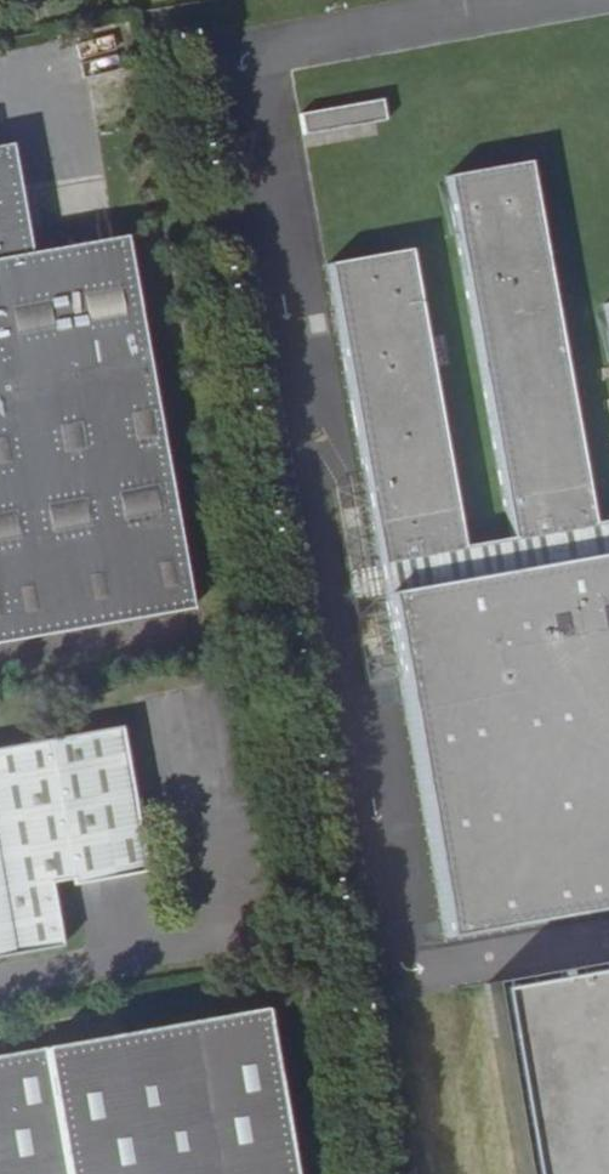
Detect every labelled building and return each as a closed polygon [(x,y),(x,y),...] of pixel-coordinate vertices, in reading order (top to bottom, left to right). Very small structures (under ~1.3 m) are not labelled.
[(383,107),(303,121),(306,142),(386,128),(383,107)] [(195,609),(127,234),(118,235),(121,253),(32,269),(29,250),(11,142),(0,143),(0,644),(195,609)] [(509,537),(589,524),(529,178),(449,194),(509,537)] [(121,253),(118,235),(29,250),(32,269),(121,253)] [(378,559),(459,545),(412,269),(329,282),(333,304),(340,345),(364,476),(371,518),(378,559)] [(340,345),(333,304),(304,309),(311,351),(340,345)] [(341,523),(371,518),(364,476),(333,482),(341,523)] [(589,524),(509,537),(459,545),(378,559),(382,584),(608,545),(608,520),(589,524)] [(608,915),(608,545),(382,584),(392,646),(400,688),(444,944),(608,915)] [(400,688),(392,646),(363,651),(370,693),(400,688)] [(235,850),(211,711),(0,750),(0,958),(153,931),(142,866),(167,862),(235,850)] [(482,1017),(511,1173),(608,1173),(608,994),(482,1017)] [(262,1008),(0,1053),(0,1173),(291,1173),(262,1008)]
